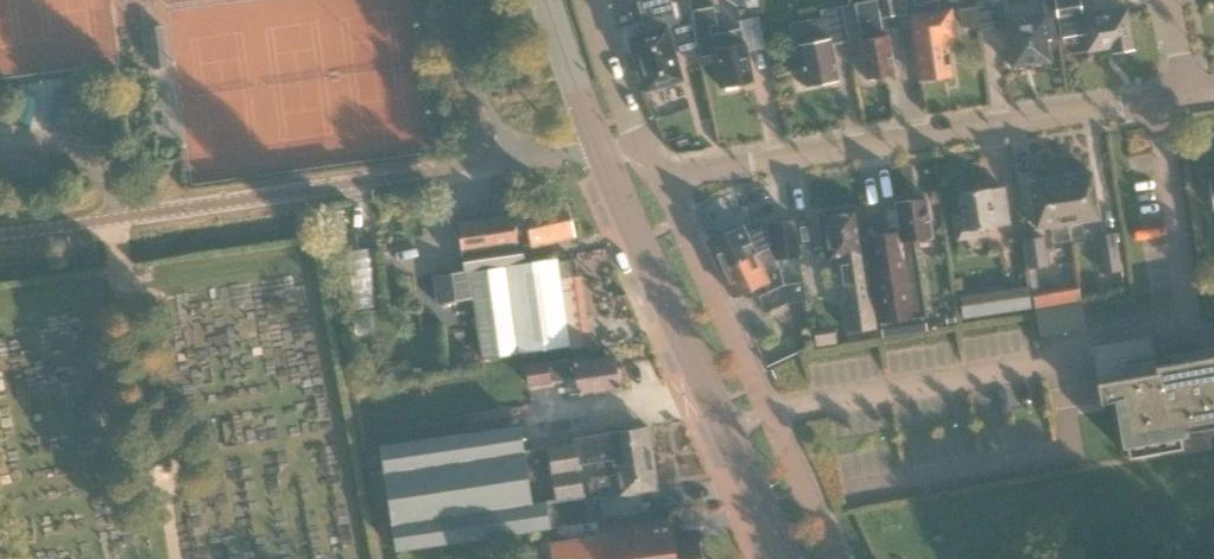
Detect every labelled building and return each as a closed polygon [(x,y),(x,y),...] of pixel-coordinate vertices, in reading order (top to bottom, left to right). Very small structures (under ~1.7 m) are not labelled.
[(670,0),(647,0),(637,3),(641,19),(634,22),(638,36),(634,36),(630,38),(644,89),(680,79),(676,63),(673,55),(696,49),(691,26),(678,29),(677,26),(670,0)] [(895,0),(861,0),(854,1),(860,33),(865,32),(866,38),(858,40),(865,79),(894,74),(887,34),(883,35),(881,29),(899,26),(895,0)] [(899,26),(911,24),(913,41),(919,80),(952,75),(946,36),(954,35),(951,13),(940,15),(938,0),(895,0),(899,26)] [(977,9),(980,31),(1005,27),(1011,67),(1049,61),(1046,41),(1048,41),(1059,39),(1053,0),(1042,0),(1044,15),(1022,18),(1022,21),(1005,24),(1002,5),(1001,0),(975,0),(977,9)] [(1079,0),(1055,0),(1061,36),(1083,32),(1086,50),(1111,46),(1112,52),(1133,48),(1126,9),(1082,17),(1079,0)] [(741,27),(733,29),(710,34),(709,25),(717,23),(713,5),(690,9),(694,28),(700,57),(713,54),(720,87),(752,81),(741,27)] [(849,40),(842,5),(821,10),(822,16),(789,23),(794,47),(798,46),(803,69),(799,70),(802,85),(806,84),(807,85),(838,79),(831,44),(849,40)] [(780,25),(779,18),(760,22),(762,29),(780,25)] [(163,25),(141,28),(144,51),(151,50),(153,67),(168,65),(163,25)] [(1060,176),(1067,221),(1070,240),(1083,238),(1081,220),(1098,217),(1091,171),(1060,176)] [(1070,240),(1067,221),(1060,176),(1029,181),(1036,226),(1050,224),(1053,242),(1070,240)] [(1010,223),(1004,187),(989,189),(989,187),(958,191),(961,211),(954,212),(957,237),(982,234),(981,227),(1010,223)] [(464,271),(520,262),(515,223),(516,230),(527,227),(531,243),(573,233),(566,202),(542,207),(539,196),(535,194),(523,196),(520,201),(523,211),(513,214),(513,213),(457,221),(464,271)] [(931,235),(925,196),(894,201),(898,230),(868,234),(881,321),(925,314),(913,238),(931,235)] [(869,296),(856,206),(818,212),(825,260),(839,258),(842,281),(840,282),(847,330),(875,326),(871,296),(869,296)] [(768,244),(774,258),(797,255),(792,216),(768,220),(769,220),(745,232),(741,224),(707,240),(720,267),(768,244)] [(1121,269),(1116,233),(1098,236),(1104,272),(1121,269)] [(1047,264),(1043,235),(1023,238),(1028,266),(1032,292),(1038,291),(1034,266),(1047,264)] [(1208,237),(1199,239),(1204,262),(1213,260),(1213,253),(1211,253),(1208,237)] [(376,244),(345,249),(354,307),(385,302),(376,244)] [(768,244),(720,267),(733,295),(763,281),(767,290),(757,295),(764,310),(786,301),(806,298),(803,279),(783,283),(780,270),(774,258),(768,244)] [(520,262),(464,271),(433,275),(436,301),(473,296),(481,357),(569,345),(557,257),(520,262)] [(1032,308),(1029,285),(1008,289),(1011,311),(1032,308)] [(481,355),(469,300),(452,304),(464,358),(481,355)] [(1041,308),(1035,309),(1040,336),(1085,329),(1081,301),(1041,308)] [(440,327),(438,310),(423,312),(425,329),(440,327)] [(1154,364),(1149,335),(1093,345),(1099,380),(1096,381),(1100,402),(1118,397),(1128,456),(1182,447),(1179,431),(1213,425),(1213,353),(1154,364)] [(588,358),(588,354),(572,356),(572,357),(525,364),(528,384),(566,378),(569,394),(619,386),(614,354),(588,358)] [(505,423),(503,406),(465,412),(468,429),(505,423)] [(419,438),(379,444),(395,549),(531,528),(534,528),(526,475),(523,449),(524,449),(520,423),(465,431),(419,438)] [(652,456),(647,425),(628,427),(627,424),(609,427),(609,431),(573,436),(574,441),(524,449),(523,449),(526,475),(579,467),(579,464),(613,458),(614,462),(652,456)] [(656,488),(652,456),(614,462),(616,473),(596,476),(599,495),(599,496),(601,496),(619,493),(619,497),(638,494),(637,491),(656,488)] [(587,520),(579,467),(526,475),(534,528),(587,520)] [(599,496),(599,495),(586,497),(589,519),(604,517),(601,496),(599,496)] [(669,517),(605,527),(606,535),(610,558),(701,558),(698,537),(674,540),(669,517)] [(548,544),(550,558),(610,558),(606,535),(548,544)]
